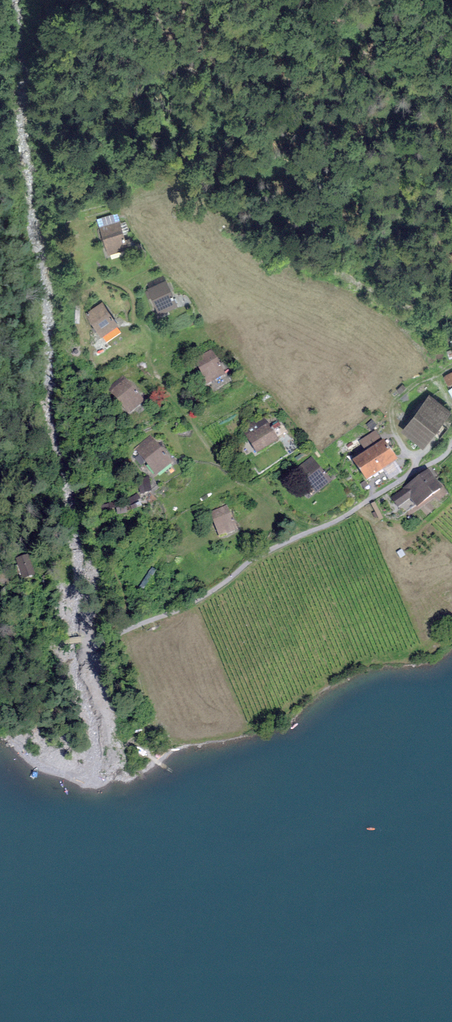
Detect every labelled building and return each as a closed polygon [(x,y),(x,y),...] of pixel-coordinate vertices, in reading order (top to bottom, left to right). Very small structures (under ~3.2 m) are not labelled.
[(118,222),(99,228),(108,255),(127,248),(118,222)] [(166,281),(147,289),(159,315),(178,306),(166,281)] [(102,304),(86,314),(101,336),(116,327),(102,304)] [(211,351),(194,360),(207,386),(224,377),(211,351)] [(121,378),(107,391),(129,414),(143,402),(121,378)] [(169,405),(169,397),(156,397),(157,406),(169,405)] [(430,397),(403,431),(422,446),(449,412),(430,397)] [(263,418),(242,431),(257,455),(277,442),(263,418)] [(368,449),(352,459),(366,480),(398,459),(384,438),(383,438),(376,428),(361,438),(368,449)] [(150,437),(134,449),(139,454),(134,459),(140,467),(146,462),(156,475),(171,464),(150,437)] [(311,458),(296,470),(315,493),(330,481),(311,458)] [(430,470),(390,499),(397,509),(410,499),(417,508),(443,489),(430,470)] [(227,507),(209,512),(217,538),(234,533),(227,507)] [(36,577),(28,555),(16,560),(24,581),(36,577)]
